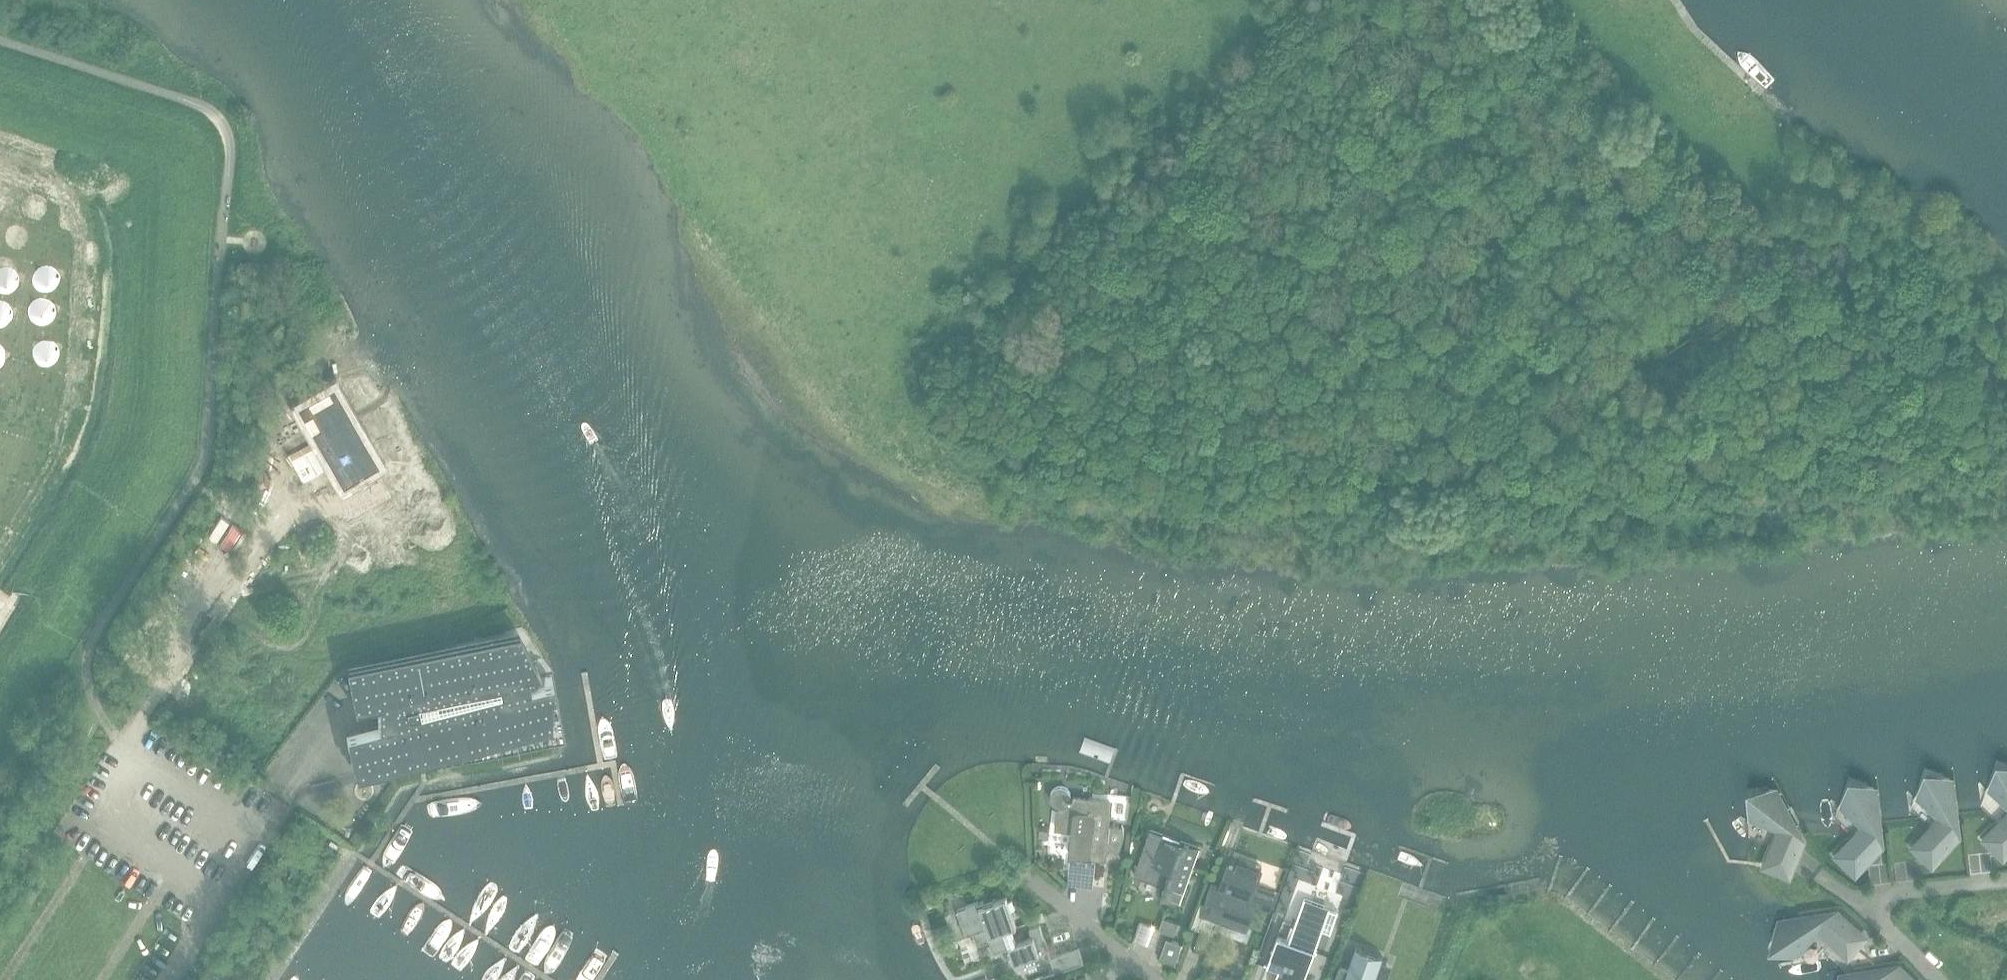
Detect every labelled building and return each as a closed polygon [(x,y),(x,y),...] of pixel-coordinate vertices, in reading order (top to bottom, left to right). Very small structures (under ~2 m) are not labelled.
[(319,442),(290,458),(303,481),(332,465),(343,484),(378,464),(333,385),(298,405),(319,442)] [(371,492),(347,506),(361,530),(365,528),(370,538),(404,519),(385,484),(370,492),(371,492)] [(489,728),(536,718),(525,662),(525,661),(520,636),(432,654),(437,677),(380,689),(392,748),(479,730),(480,734),(490,732),(489,728)] [(1109,765),(1115,749),(1084,737),(1078,754),(1109,765)] [(2005,769),(1998,772),(1996,775),(1994,778),(1991,787),(2006,802),(2006,768),(2005,769)] [(1951,844),(1950,835),(1955,834),(1956,837),(1957,837),(1950,780),(1941,777),(1937,776),(1933,777),(1926,780),(1924,783),(1922,786),(1919,795),(1942,817),(1914,847),(1932,863),(1951,844)] [(1057,786),(1055,787),(1053,788),(1052,789),(1052,791),(1051,792),(1051,793),(1050,795),(1050,796),(1051,798),(1051,799),(1052,801),(1052,802),(1053,803),(1055,804),(1056,805),(1057,805),(1059,806),(1056,827),(1074,829),(1071,855),(1103,858),(1104,848),(1109,844),(1117,854),(1121,847),(1123,841),(1124,833),(1123,826),(1107,824),(1109,800),(1071,796),(1070,793),(1069,791),(1068,788),(1065,787),(1063,786),(1060,785),(1057,786)] [(1874,853),(1873,844),(1879,843),(1879,846),(1880,846),(1874,788),(1864,785),(1861,785),(1857,785),(1850,788),(1848,792),(1846,795),(1843,804),(1866,825),(1837,855),(1855,872),(1874,853)] [(1799,849),(1795,842),(1799,839),(1801,842),(1802,841),(1791,821),(1775,790),(1765,791),(1761,792),(1758,793),(1753,799),(1752,802),(1751,806),(1752,815),(1781,827),(1765,865),(1788,875),(1799,849)] [(1985,838),(2003,855),(2006,851),(2006,816),(1985,838)] [(1179,845),(1161,839),(1163,833),(1150,828),(1134,874),(1164,885),(1161,894),(1180,901),(1200,846),(1181,839),(1179,845)] [(1246,929),(1255,905),(1270,910),(1276,894),(1255,887),(1261,868),(1231,857),(1220,886),(1212,883),(1203,907),(1223,914),(1221,920),(1246,929)] [(966,906),(957,909),(965,934),(975,931),(979,943),(989,940),(993,952),(1009,946),(1014,961),(1048,949),(1040,924),(1029,928),(1032,936),(1016,942),(1011,927),(1016,926),(1011,910),(1015,909),(1012,900),(1008,901),(1006,897),(991,902),(989,898),(982,900),(982,899),(966,905),(966,906)] [(1278,935),(1267,965),(1278,969),(1274,979),(1304,979),(1323,928),(1331,931),(1338,910),(1304,898),(1294,924),(1283,920),(1278,935)] [(1844,918),(1836,920),(1835,914),(1837,914),(1837,912),(1780,921),(1777,930),(1777,934),(1777,938),(1780,944),(1784,947),(1787,948),(1796,951),(1817,928),(1848,955),(1864,936),(1844,918)] [(1163,917),(1159,928),(1174,934),(1178,922),(1163,917)] [(1161,954),(1174,964),(1182,943),(1166,938),(1161,954)] [(1078,947),(1050,957),(1055,972),(1084,962),(1078,947)] [(1375,979),(1382,960),(1355,950),(1348,969),(1339,966),(1334,979),(1377,979),(1375,979)] [(1897,974),(1896,969),(1898,968),(1898,967),(1859,973),(1841,975),(1840,979),(1913,979),(1905,973),(1897,974)]
